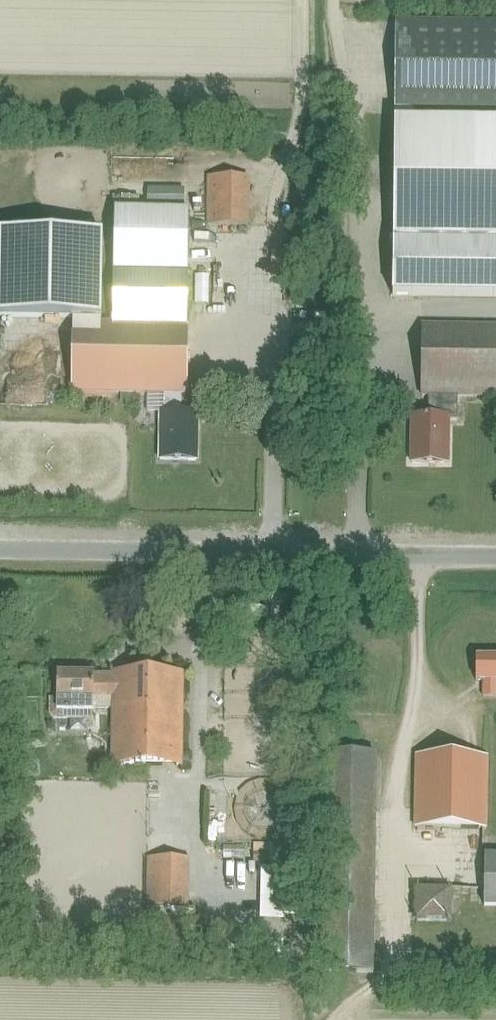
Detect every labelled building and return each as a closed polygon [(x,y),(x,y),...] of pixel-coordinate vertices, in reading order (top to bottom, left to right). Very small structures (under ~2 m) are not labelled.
[(394,118),(495,119),(495,23),(395,22),(394,118)] [(393,244),(495,245),(495,121),(394,120),(393,244)] [(241,177),(206,176),(206,225),(248,226),(249,177),(241,177)] [(181,393),(187,393),(188,332),(188,209),(113,209),(113,322),(102,322),(74,322),(73,391),(164,393),(164,413),(161,413),(160,459),(197,460),(198,413),(181,413),(181,393)] [(1,232),(0,313),(0,316),(74,318),(74,322),(102,322),(103,234),(1,232)] [(393,244),(393,293),(495,294),(495,245),(393,244)] [(195,278),(195,306),(208,306),(208,278),(195,278)] [(423,325),(422,396),(428,396),(428,416),(412,416),(411,463),(448,463),(449,417),(446,417),(446,397),(495,397),(495,326),(423,325)] [(476,657),(476,681),(483,681),(483,697),(495,697),(495,657),(476,657)] [(182,766),(183,674),(113,673),(113,674),(93,674),(57,674),(57,699),(51,699),(50,714),(54,718),(70,718),(76,712),(93,712),(93,708),(113,709),(112,765),(182,766)] [(374,927),(377,755),(326,753),(322,972),(374,973),(374,927)] [(486,829),(487,758),(416,756),(415,828),(486,829)] [(485,854),(484,906),(495,906),(495,854),(485,854)] [(188,908),(189,858),(147,858),(146,907),(159,907),(159,919),(185,919),(185,907),(188,908)] [(450,923),(451,890),(414,889),(413,922),(450,923)]
